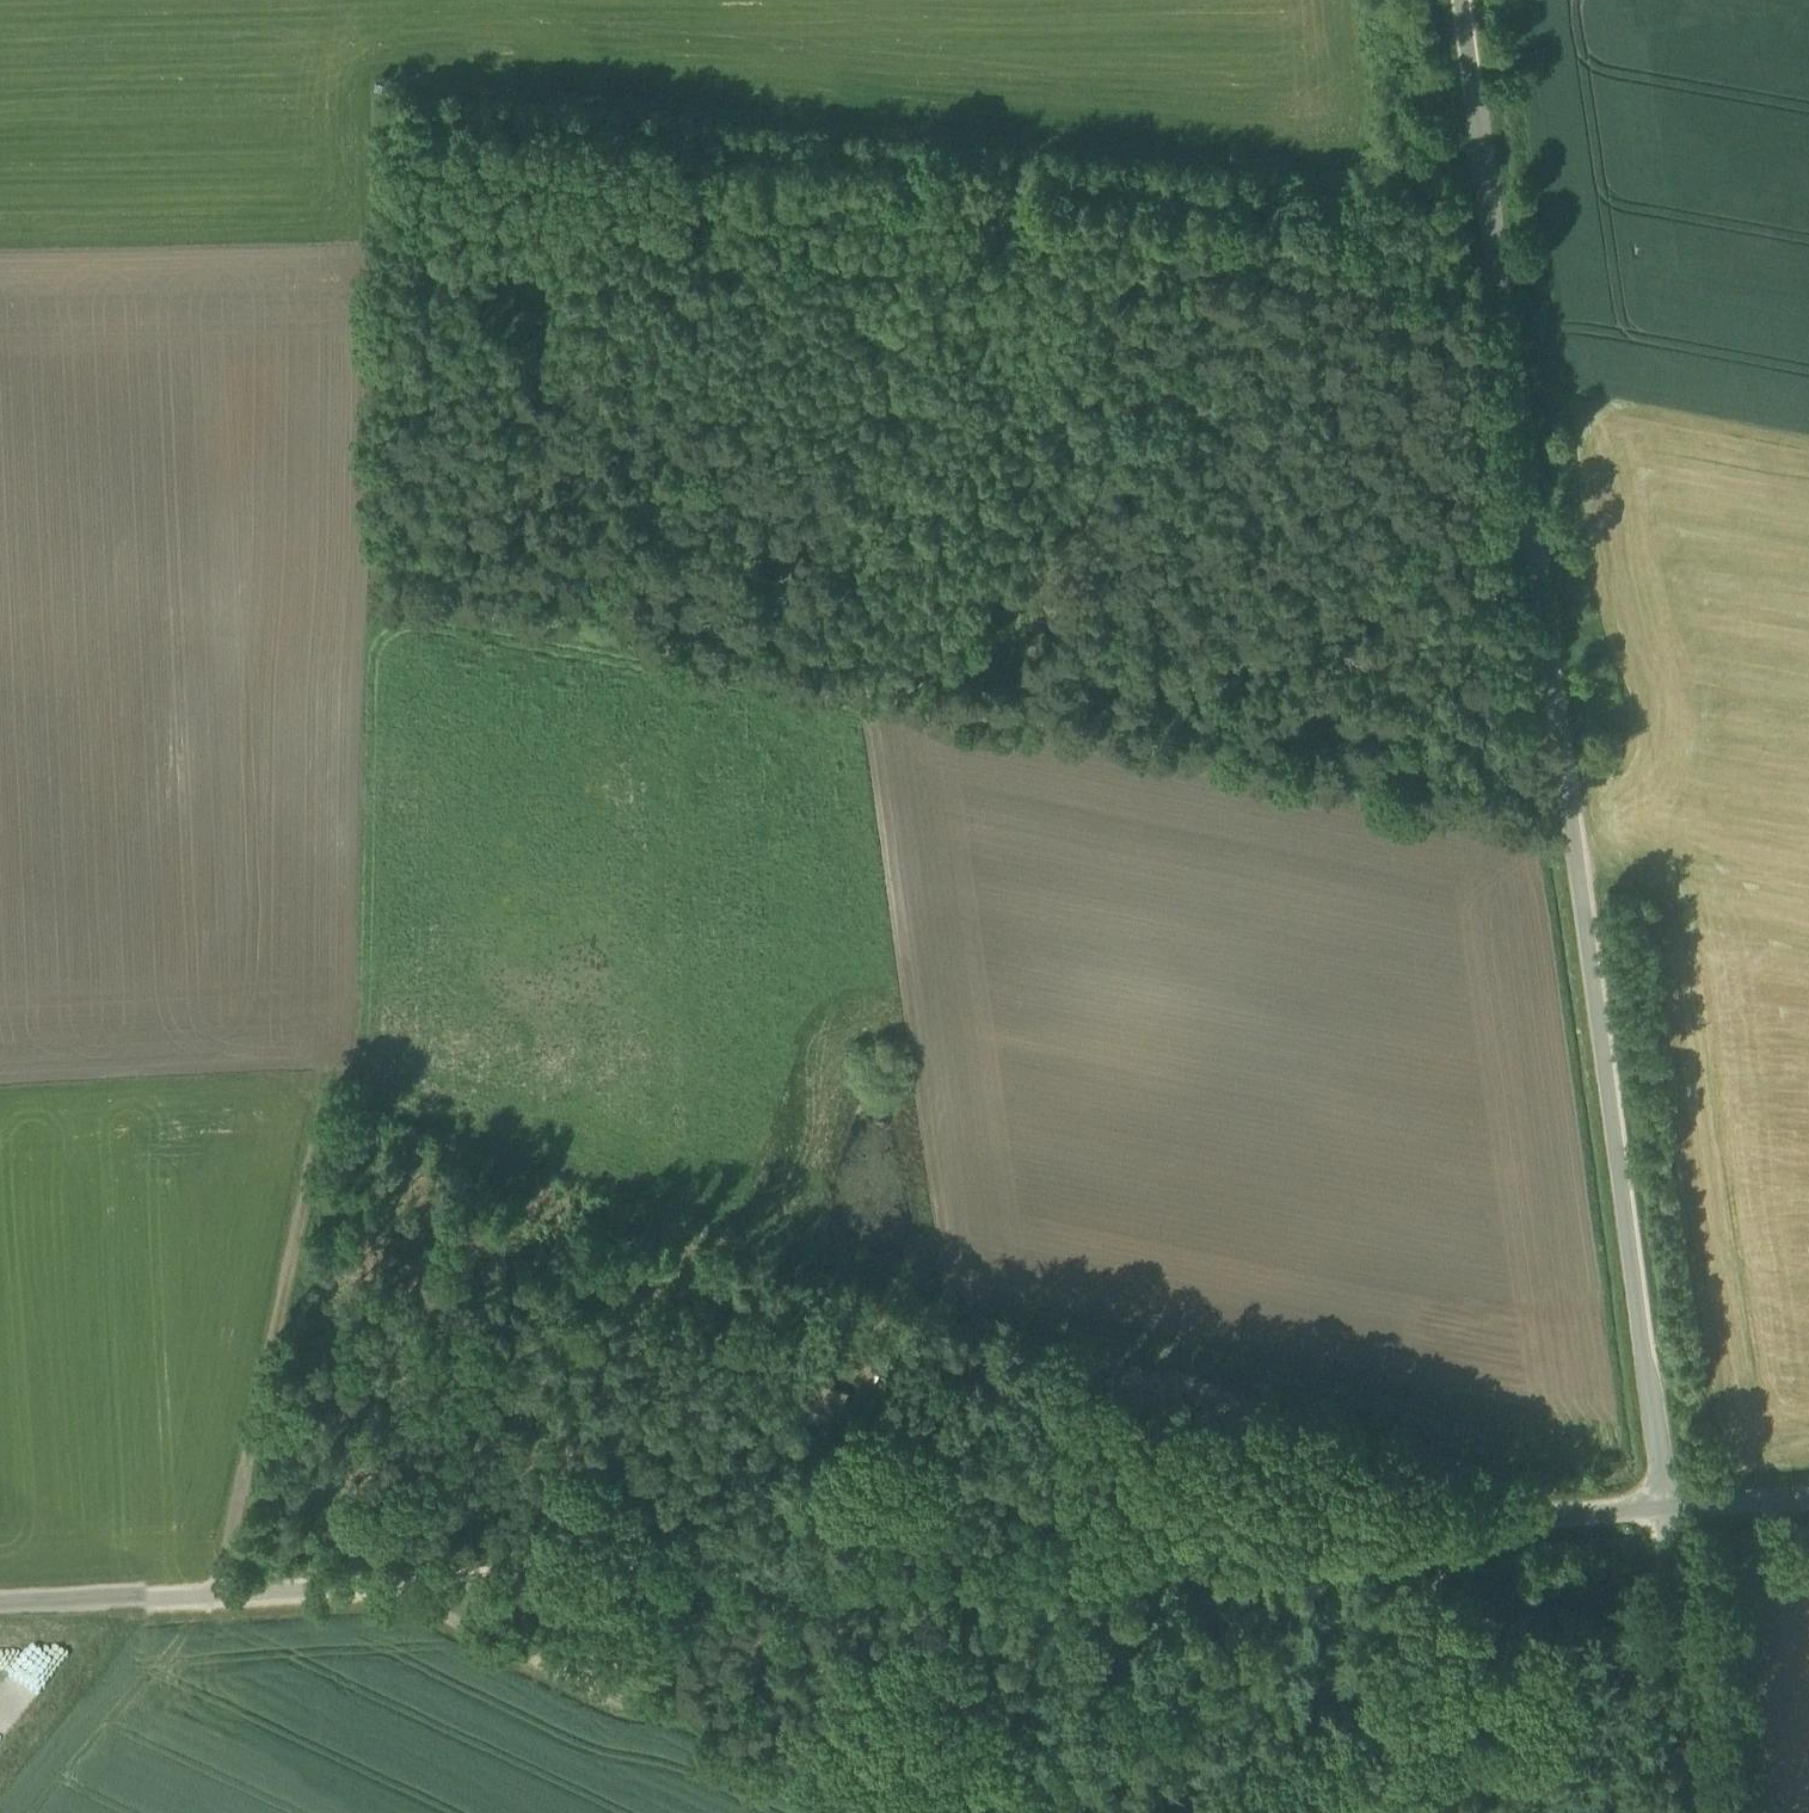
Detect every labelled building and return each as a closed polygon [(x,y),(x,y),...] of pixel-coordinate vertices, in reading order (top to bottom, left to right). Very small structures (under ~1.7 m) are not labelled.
[(847,1397),(808,1389),(803,1411),(842,1420),(847,1397)]
